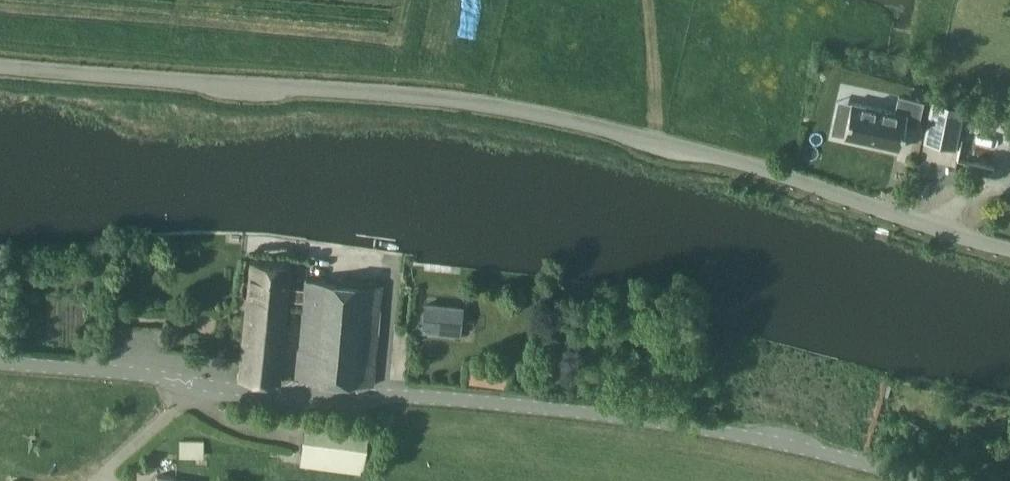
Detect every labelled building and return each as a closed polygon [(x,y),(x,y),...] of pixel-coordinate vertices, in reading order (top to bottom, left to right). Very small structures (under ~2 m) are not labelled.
[(843,136),(897,147),(900,148),(905,124),(917,126),(922,100),(899,95),(896,110),(851,101),(843,136)] [(924,141),(955,147),(963,107),(932,101),(924,141)] [(1000,172),(1002,160),(955,152),(953,164),(1000,172)] [(297,376),(373,383),(383,285),(306,278),(305,287),(290,286),(292,264),(252,260),(241,377),(281,381),(288,298),(304,299),(297,376)] [(461,334),(464,306),(424,301),(421,329),(461,334)] [(307,421),(301,464),(333,468),(364,472),(366,463),(370,429),(307,421)] [(180,454),(205,455),(205,439),(180,438),(180,454)]
